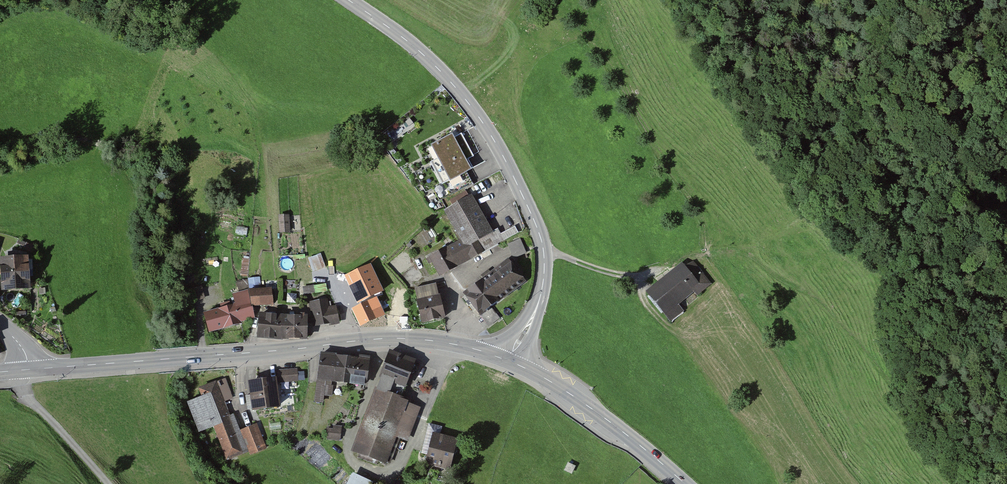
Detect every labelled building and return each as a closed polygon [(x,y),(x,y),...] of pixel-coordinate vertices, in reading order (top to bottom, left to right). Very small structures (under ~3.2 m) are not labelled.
[(453,134),(431,146),(437,158),(429,162),(441,184),(434,188),(440,200),(472,183),(468,174),(472,171),(471,170),(473,169),(468,160),(474,157),(462,134),(455,137),(453,134)] [(472,194),(443,210),(459,240),(428,257),(439,277),(484,253),(478,242),(494,233),(493,232),(472,194)] [(289,215),(278,215),(279,234),(290,233),(289,215)] [(494,233),(478,242),(484,253),(519,234),(515,226),(501,234),(498,229),(493,232),(494,233)] [(248,228),(237,227),(235,234),(247,235),(248,228)] [(522,239),(509,244),(515,259),(528,254),(522,239)] [(321,254),(308,258),(313,273),(326,268),(321,254)] [(0,259),(0,268),(2,292),(30,290),(28,257),(0,259)] [(509,260),(463,295),(488,328),(501,318),(493,308),(526,283),(509,260)] [(685,267),(682,263),(646,293),(670,323),(684,312),(678,306),(694,293),(697,296),(712,284),(694,262),(685,267)] [(344,273),(357,305),(382,294),(369,263),(344,273)] [(222,308),(203,314),(209,334),(242,324),(242,323),(255,319),(253,308),(274,306),(271,288),(263,289),(262,282),(249,285),(249,288),(248,288),(248,289),(232,295),(235,305),(230,306),(229,303),(221,305),(222,308)] [(436,284),(415,289),(417,301),(416,301),(421,325),(446,320),(440,295),(439,295),(436,284)] [(202,286),(189,290),(193,302),(205,299),(202,286)] [(378,298),(353,308),(360,327),(386,317),(378,298)] [(318,301),(309,302),(313,327),(329,325),(329,327),(340,325),(336,306),(329,308),(327,299),(318,301)] [(282,315),(259,313),(257,339),(281,341),(308,341),(307,316),(282,315)] [(417,360),(390,350),(379,379),(381,380),(377,389),(376,389),(352,452),(387,465),(397,439),(409,443),(422,408),(410,404),(411,401),(403,398),(417,360)] [(358,358),(320,354),(314,403),(323,404),(324,396),(332,397),(334,384),(366,388),(370,357),(358,356),(358,358)] [(297,369),(277,370),(278,383),(298,382),(297,369)] [(226,378),(197,389),(200,397),(186,403),(198,434),(215,428),(227,460),(247,452),(233,415),(230,416),(225,402),(234,399),(226,378)] [(276,378),(248,383),(250,395),(245,396),(247,410),(252,410),(252,413),(281,409),(276,378)] [(257,424),(240,430),(251,456),(267,450),(257,424)] [(433,433),(440,435),(442,427),(429,424),(421,454),(428,455),(433,433)] [(341,440),(342,426),(333,425),(333,429),(326,429),(325,439),(341,440)] [(440,435),(433,433),(428,455),(425,465),(451,471),(458,439),(440,435)] [(576,467),(568,463),(564,471),(572,475),(576,467)] [(353,473),(347,483),(373,483),(374,483),(353,473)]
